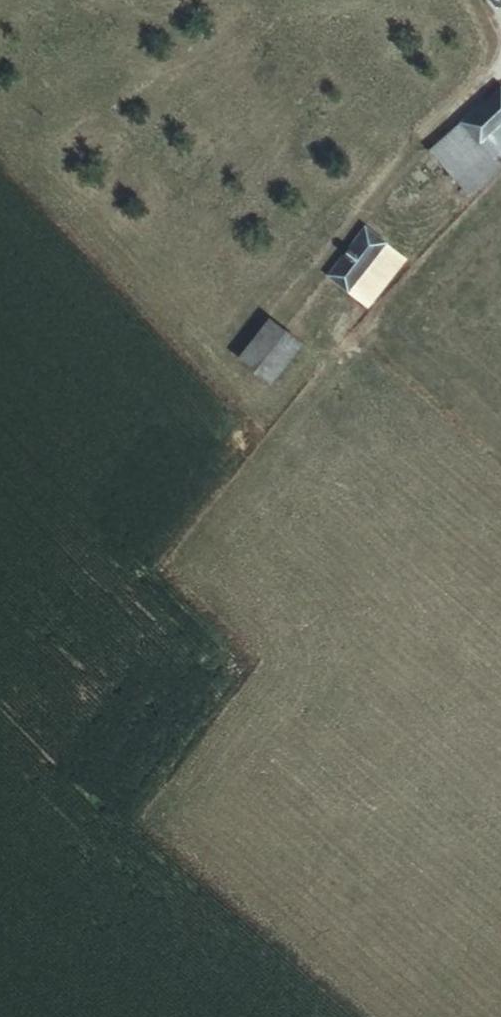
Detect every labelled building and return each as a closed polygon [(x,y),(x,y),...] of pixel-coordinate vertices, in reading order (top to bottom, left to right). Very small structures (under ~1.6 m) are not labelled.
[(499,158),(492,149),(500,141),(500,95),(437,151),(467,185),(499,158)] [(499,158),(500,156),(500,141),(492,149),(499,158)] [(392,246),(373,230),(337,278),(355,294),(392,246)] [(274,349),(244,324),(211,364),(240,390),(274,349)]
